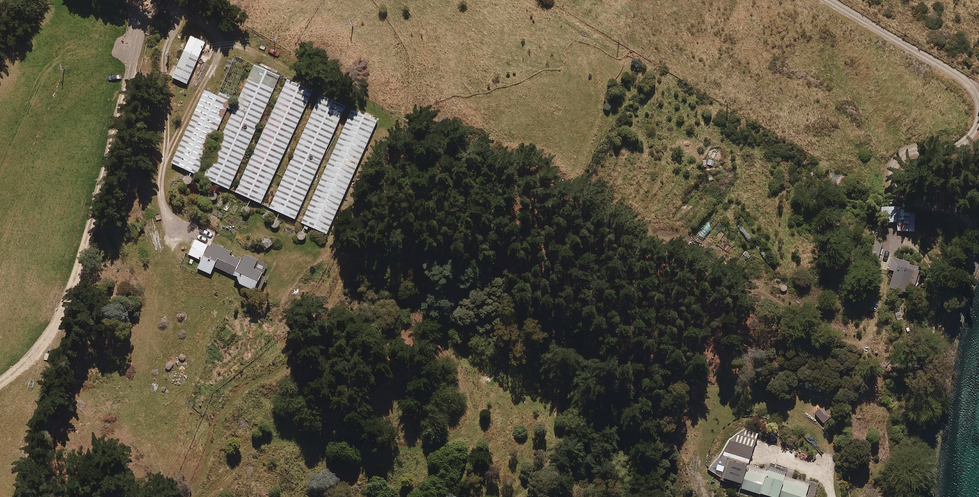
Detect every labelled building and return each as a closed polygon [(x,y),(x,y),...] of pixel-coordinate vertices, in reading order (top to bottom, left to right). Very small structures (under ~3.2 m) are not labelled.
[(205,45),(191,38),(172,80),(187,86),(205,45)] [(213,201),(215,201),(217,198),(217,196),(222,185),(229,189),(281,78),(255,66),(204,177),(217,183),(212,193),(209,194),(208,197),(209,200),(211,201),(213,201)] [(245,216),(247,215),(254,200),(261,204),(313,92),(287,80),(236,192),(249,198),(245,207),(242,208),(240,210),(241,213),(243,215),(245,216)] [(185,185),(190,185),(191,184),(195,174),(197,175),(232,99),(211,89),(201,111),(197,109),(172,164),(190,172),(188,177),(185,178),(183,182),(185,185)] [(272,229),(277,230),(280,227),(280,224),(279,222),(283,214),(296,220),(346,107),(320,96),(270,208),(278,212),(274,220),(271,221),(270,224),(270,227),(272,229)] [(299,241),(304,241),(305,238),(305,235),(310,227),(327,235),(378,122),(352,110),(302,223),(306,225),(301,233),(298,234),(297,237),(299,241)] [(913,206),(880,207),(881,222),(896,222),(896,231),(914,231),(913,206)] [(209,245),(195,239),(188,254),(201,259),(197,267),(210,273),(214,266),(237,276),(239,281),(254,288),(265,265),(257,261),(258,259),(245,254),(242,260),(229,254),(231,250),(211,241),(209,245)] [(881,242),(874,240),(867,267),(874,269),(881,242)] [(908,262),(891,256),(887,269),(893,271),(888,287),(910,294),(919,267),(907,263),(908,262)] [(827,415),(820,408),(815,412),(821,419),(827,415)] [(731,425),(722,455),(730,458),(723,480),(740,485),(740,487),(761,494),(760,496),(769,496),(771,496),(805,496),(810,483),(784,475),(785,471),(773,467),(772,471),(748,464),(758,433),(731,425)]
